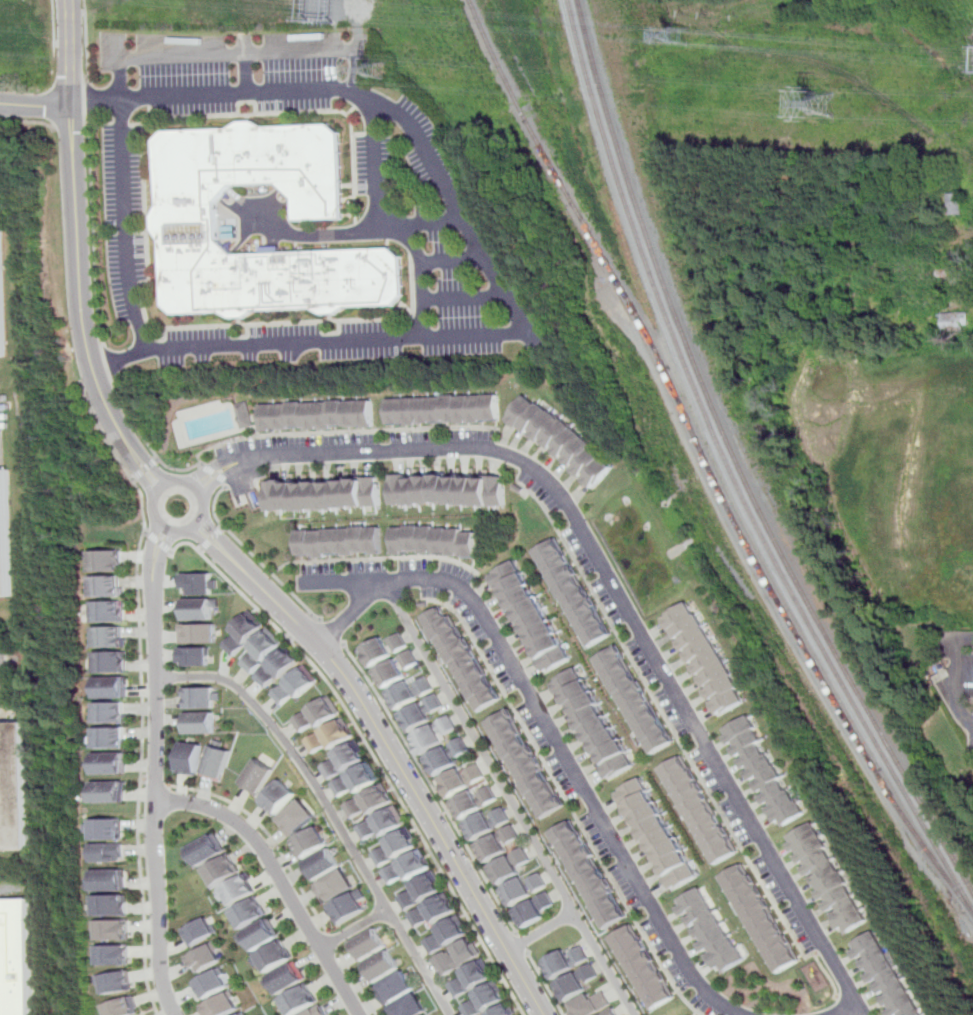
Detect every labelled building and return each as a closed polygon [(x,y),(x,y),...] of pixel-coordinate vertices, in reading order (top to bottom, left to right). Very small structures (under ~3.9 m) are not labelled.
[(392,248),(234,255),(217,240),(216,202),(231,185),(277,183),(294,198),(295,221),(344,218),(339,133),(329,124),(265,126),(254,121),(240,121),(229,128),(164,130),(154,141),(159,206),(153,216),(153,230),(160,240),(163,304),(172,314),(221,313),(230,317),(244,318),(255,310),(313,308),(322,314),(336,314),(346,307),(394,305),(403,296),(402,257),(392,248)] [(948,193),(948,215),(964,215),(964,193),(948,193)] [(940,267),(940,280),(964,280),(964,267),(940,267)] [(969,312),(943,312),(943,329),(969,329),(969,312)] [(507,418),(595,489),(615,464),(527,392),(507,418)] [(500,423),(500,395),(388,397),(389,425),(500,423)] [(331,404),(331,403),(344,402),(344,403),(345,425),(332,426),(331,404)] [(358,403),(372,402),(373,425),(359,426),(358,403)] [(253,426),(240,429),(234,406),(246,403),(253,426)] [(344,403),(358,403),(359,426),(346,426),(345,425),(344,403)] [(289,406),(289,405),(303,404),(303,405),(304,427),(290,428),(289,406)] [(317,405),(331,404),(332,426),(332,427),(318,428),(317,405)] [(303,405),(317,405),(318,428),(304,429),(304,427),(303,405)] [(261,407),(275,406),(276,430),(262,431),(261,407)] [(275,406),(289,406),(290,428),(290,429),(276,430),(275,406)] [(15,602),(11,472),(0,472),(0,602),(15,602)] [(505,473),(391,477),(393,507),(506,503),(505,473)] [(381,506),(380,476),(266,480),(268,511),(381,506)] [(393,529),(394,556),(478,552),(477,525),(393,529)] [(356,528),(356,553),(370,552),(369,528),(369,526),(355,526),(356,528)] [(369,528),(370,552),(370,555),(384,554),(383,527),(369,528)] [(328,530),(329,555),(342,555),(341,528),(328,529),(328,530)] [(341,528),(342,555),(356,554),(356,553),(356,528),(341,528)] [(299,530),(313,529),(313,531),(314,556),(299,557),(299,530)] [(313,531),(314,556),(314,559),(329,558),(329,555),(328,530),(313,531)] [(555,537),(532,551),(590,648),(614,634),(555,537)] [(121,570),(121,550),(91,550),(91,570),(121,570)] [(517,559),(491,574),(548,673),(574,658),(517,559)] [(217,573),(182,573),(182,593),(217,593),(217,573)] [(91,575),(92,596),(122,596),(121,574),(91,575)] [(219,598),(181,598),(181,620),(212,620),(211,607),(219,607),(219,598)] [(93,622),(123,622),(123,600),(93,600),(93,622)] [(748,701),(694,601),(665,617),(719,716),(748,701)] [(446,607),(423,619),(476,715),(499,703),(446,607)] [(234,656),(265,624),(251,610),(220,642),(234,656)] [(178,624),(215,624),(216,642),(179,643),(178,624)] [(94,625),(94,646),(124,646),(124,625),(94,625)] [(284,642),(270,628),(238,660),(252,674),(284,642)] [(382,636),(360,649),(371,668),(408,647),(401,633),(386,642),(382,636)] [(652,756),(676,742),(619,644),(596,658),(652,756)] [(179,645),(179,665),(208,665),(208,645),(179,645)] [(282,679),(301,660),(287,645),(254,677),(267,689),(279,677),(282,679)] [(375,670),(386,688),(406,676),(403,671),(419,662),(411,649),(375,670)] [(94,650),(94,672),(125,672),(125,650),(94,650)] [(319,680),(305,664),(272,694),(282,706),(295,693),(300,698),(319,680)] [(637,765),(580,666),(554,681),(611,780),(637,765)] [(399,710),(434,689),(427,675),(412,685),(409,680),(388,692),(399,710)] [(96,676),(96,698),(125,698),(125,676),(96,676)] [(185,708),(214,708),(214,701),(221,700),(221,692),(214,692),(214,687),(185,686),(185,708)] [(400,714),(411,733),(432,720),(429,714),(444,706),(437,693),(400,714)] [(293,718),(301,732),(317,723),(319,726),(341,712),(331,695),(293,718)] [(96,723),(125,722),(125,701),(96,702),(96,723)] [(542,820),(565,807),(529,744),(510,709),(487,722),(542,820)] [(215,712),(182,712),(182,734),(215,734),(215,712)] [(778,830),(806,814),(749,715),(722,731),(778,830)] [(422,755),(459,733),(448,716),(412,738),(422,755)] [(305,738),(313,754),(329,745),(331,749),(355,736),(345,717),(305,738)] [(29,850),(24,724),(0,725),(0,850),(29,850)] [(96,748),(128,748),(128,739),(125,739),(125,727),(96,728),(96,748)] [(470,755),(460,738),(426,759),(435,775),(470,755)] [(223,781),(232,751),(223,748),(225,742),(214,739),(203,775),(223,781)] [(368,758),(358,740),(335,753),(337,758),(322,767),(329,780),(368,758)] [(199,774),(202,743),(182,741),(179,772),(199,774)] [(97,753),(97,775),(129,774),(128,752),(97,753)] [(684,755),(660,769),(716,867),(740,853),(684,755)] [(275,769),(257,758),(241,784),(259,795),(275,769)] [(437,781),(447,798),(484,776),(474,759),(437,781)] [(370,761),(381,779),(357,793),(354,788),(340,797),(331,784),(370,761)] [(674,891),(701,877),(645,776),(618,791),(674,891)] [(261,801),(278,815),(297,793),(280,779),(261,801)] [(97,781),(97,802),(130,802),(130,781),(97,781)] [(383,783),(394,801),(370,814),(367,810),(352,819),(344,805),(383,783)] [(460,821),(498,801),(489,784),(451,804),(460,821)] [(291,838),(316,817),(302,800),(277,820),(291,838)] [(395,805),(406,823),(382,836),(380,831),(365,841),(357,828),(395,805)] [(486,864),(509,851),(507,847),(521,840),(512,822),(511,823),(502,805),(465,824),(486,864)] [(129,840),(129,817),(98,818),(99,840),(129,840)] [(574,820),(551,833),(606,931),(629,917),(574,820)] [(815,822),(785,839),(840,937),(870,921),(815,822)] [(292,840),(318,825),(329,844),(302,859),(292,840)] [(406,827),(416,846),(380,867),(372,854),(388,845),(385,840),(406,827)] [(198,867),(225,851),(215,833),(187,848),(198,867)] [(99,844),(99,862),(128,862),(127,857),(131,857),(130,843),(99,844)] [(519,868),(532,860),(524,846),(488,867),(499,887),(522,874),(519,868)] [(330,847),(341,866),(314,882),(303,863),(330,847)] [(419,850),(429,868),(408,880),(405,875),(390,884),(382,871),(419,850)] [(203,869),(213,887),(239,873),(229,855),(203,869)] [(747,863),(722,876),(774,975),(799,962),(747,863)] [(315,885),(344,868),(356,888),(327,904),(315,885)] [(130,869),(99,869),(99,890),(130,890),(130,869)] [(431,872),(442,890),(406,911),(398,897),(413,888),(411,884),(431,872)] [(526,881),(524,876),(501,888),(511,906),(547,887),(541,874),(526,881)] [(254,893),(246,877),(221,890),(230,906),(254,893)] [(704,887),(677,903),(719,976),(746,960),(704,887)] [(329,907),(362,888),(367,897),(361,900),(366,909),(339,925),(329,907)] [(558,909),(549,892),(515,910),(524,927),(558,909)] [(444,893),(455,911),(434,924),(431,919),(416,928),(408,915),(444,893)] [(100,894),(100,916),(131,916),(131,894),(100,894)] [(31,898),(0,899),(0,1014),(34,1014),(31,898)] [(265,915),(256,900),(233,913),(241,928),(265,915)] [(436,928),(438,932),(423,941),(431,954),(470,932),(459,915),(436,928)] [(193,946),(216,934),(207,918),(185,930),(193,946)] [(254,951),(280,937),(269,918),(238,936),(243,945),(248,941),(254,951)] [(132,940),(132,921),(102,921),(102,940),(132,940)] [(635,924),(611,938),(653,1011),(676,998),(635,924)] [(387,946),(376,928),(351,942),(362,961),(387,946)] [(849,945),(886,1014),(923,1014),(878,930),(849,945)] [(442,977),(482,955),(471,937),(432,960),(442,977)] [(293,959),(283,941),(257,956),(267,973),(293,959)] [(188,956),(197,974),(222,960),(212,943),(188,956)] [(102,945),(102,965),(132,965),(132,945),(102,945)] [(545,961),(555,980),(591,959),(583,945),(567,954),(565,949),(545,961)] [(400,968),(389,950),(363,965),(374,983),(400,968)] [(495,976),(484,958),(460,971),(463,976),(448,985),(456,998),(495,976)] [(264,980),(269,988),(274,985),(280,995),(305,980),(295,962),(264,980)] [(554,984),(565,1003),(588,989),(585,984),(601,975),(593,962),(554,984)] [(109,995),(137,990),(133,970),(105,975),(109,995)] [(206,1001),(230,987),(220,970),(196,983),(206,1001)] [(414,989),(403,970),(374,987),(386,1006),(414,989)] [(497,981),(475,994),(477,998),(461,1007),(466,1014),(478,1014),(507,998),(497,981)] [(307,984),(282,1000),(292,1014),(296,1014),(318,1001),(307,984)] [(613,1004),(605,989),(592,997),(589,993),(571,1004),(575,1012),(572,1014),(573,1014),(594,1014),(613,1004)] [(240,1008),(230,992),(205,1007),(210,1014),(229,1014),(240,1008)] [(426,1012),(416,993),(388,1008),(392,1014),(421,1014),(426,1012)] [(109,1004),(113,1014),(137,1014),(142,1013),(135,995),(109,1004)] [(508,1003),(487,1014),(515,1014),(508,1003)] [(320,1006),(305,1014),(326,1014),(320,1006)] [(615,1007),(603,1014),(620,1014),(615,1007)]
